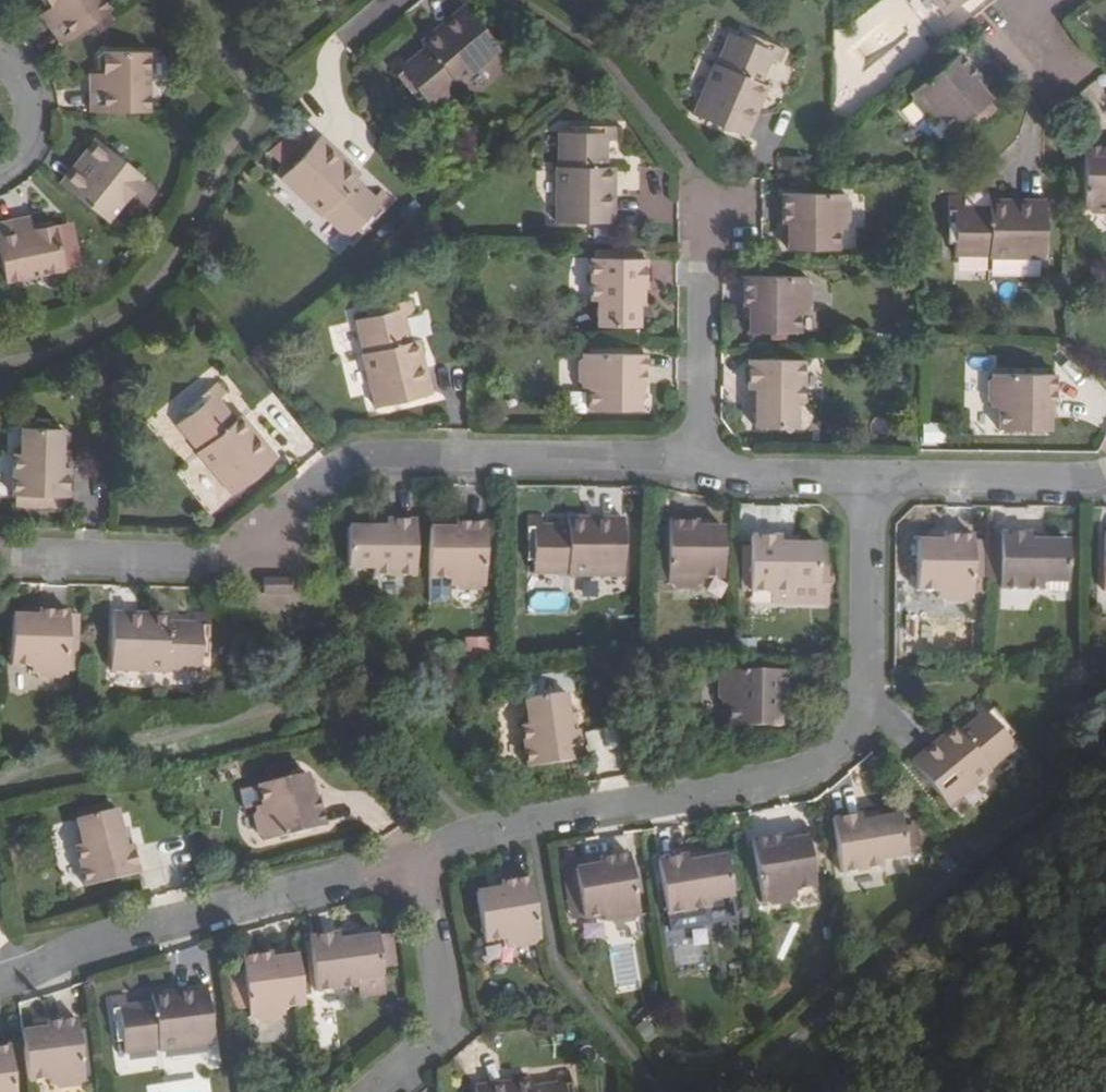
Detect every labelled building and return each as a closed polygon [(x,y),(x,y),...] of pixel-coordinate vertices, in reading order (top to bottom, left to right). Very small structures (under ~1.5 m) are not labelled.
[(65,49),(112,14),(102,0),(40,0),(40,2),(44,7),(54,8),(62,19),(50,27),(65,49)] [(951,19),(975,0),(937,0),(951,19)] [(62,19),(54,8),(42,16),(50,27),(62,19)] [(455,90),(458,94),(500,58),(463,16),(442,34),(445,37),(438,43),(434,40),(422,50),(427,58),(407,74),(399,65),(389,73),(404,93),(409,89),(423,105),(428,111),(455,90)] [(442,34),(434,40),(438,43),(445,37),(442,34)] [(762,53),(765,45),(746,36),(742,43),(762,53)] [(721,68),(735,40),(731,38),(717,66),(721,68)] [(721,68),(717,66),(693,116),(745,140),(757,115),(752,113),(756,105),(761,107),(769,90),(759,86),(771,63),(782,69),(789,55),(765,45),(762,53),(742,43),(735,40),(721,68)] [(997,105),(989,95),(980,83),(987,78),(970,56),(919,94),(924,99),(923,106),(933,119),(939,120),(942,123),(946,120),(958,136),(997,105)] [(86,92),(85,116),(142,116),(144,58),(102,57),(93,64),(92,71),(100,79),(98,92),(86,92)] [(996,90),(987,78),(980,83),(989,95),(996,90)] [(98,92),(100,79),(87,79),(86,92),(98,92)] [(418,110),(423,105),(409,89),(404,93),(418,110)] [(455,90),(428,111),(432,116),(458,94),(455,90)] [(752,113),(757,115),(761,107),(756,105),(752,113)] [(563,172),(560,172),(558,226),(616,227),(616,198),(611,198),(611,189),(616,189),(616,170),(607,170),(607,145),(620,145),(619,130),(593,130),(593,139),(574,139),(564,138),(563,172)] [(574,130),(574,139),(593,139),(593,130),(574,130)] [(268,155),(284,165),(295,146),(280,137),(268,155)] [(362,183),(348,169),(345,173),(338,167),(342,163),(321,143),(280,185),(321,224),(325,221),(347,242),(353,237),(369,220),(375,226),(392,208),(382,198),(372,207),(355,190),(362,183)] [(94,167),(70,197),(110,229),(146,184),(104,150),(94,151),(86,161),(94,167)] [(1089,153),(1088,214),(1093,215),(1099,220),(1105,220),(1105,153),(1089,153)] [(63,190),(70,197),(94,167),(86,161),(63,190)] [(348,169),(342,163),(338,167),(345,173),(348,169)] [(794,196),(793,208),(792,224),(783,224),(783,253),(845,253),(845,249),(851,244),(851,226),(845,222),(845,217),(841,217),(842,197),(794,196)] [(993,253),(993,257),(1047,258),(1049,201),(1020,201),(1020,206),(1013,206),(1013,201),(993,200),(992,211),(968,210),(968,198),(953,197),(953,223),(961,223),(961,244),(961,253),(993,253)] [(784,208),(783,224),(792,224),(793,208),(784,208)] [(20,236),(33,232),(30,219),(17,222),(20,236)] [(359,242),(375,226),(369,220),(353,237),(359,242)] [(325,221),(321,224),(343,246),(347,242),(325,221)] [(33,232),(20,236),(17,222),(0,225),(0,263),(5,284),(61,271),(53,230),(48,222),(38,224),(33,232)] [(953,243),(961,244),(961,223),(953,223),(953,243)] [(639,331),(639,312),(639,294),(647,294),(647,264),(591,263),(590,304),(598,304),(597,330),(639,331)] [(746,281),(746,310),(756,310),(756,324),(756,338),(804,338),(804,320),(808,320),(809,312),(814,309),(814,292),(809,287),(809,282),(746,281)] [(639,294),(639,312),(648,312),(647,294),(639,294)] [(420,361),(425,360),(420,342),(411,344),(405,319),(417,317),(414,303),(390,308),(392,316),(371,321),(363,322),(370,354),(365,355),(378,410),(433,397),(427,369),(422,370),(420,361)] [(392,316),(390,308),(369,314),(371,321),(392,316)] [(746,325),(756,324),(756,310),(746,310),(746,325)] [(370,354),(363,322),(358,323),(365,355),(370,354)] [(632,415),(632,402),(632,388),(642,388),(643,358),(583,358),(582,363),(576,366),(576,386),(580,389),(580,394),(586,394),(585,414),(632,415)] [(748,364),(748,395),(757,395),(757,413),(757,432),(797,432),(796,406),(806,406),(806,365),(748,364)] [(1055,405),(1064,405),(1065,377),(1004,376),(1003,382),(998,385),(997,403),(1002,408),(1002,412),(1007,412),(1006,432),(1055,433),(1055,420),(1055,405)] [(642,402),(642,388),(632,388),(632,402),(642,402)] [(202,454),(198,457),(233,499),(277,463),(259,442),(256,445),(250,438),(254,435),(242,420),(233,427),(217,408),(228,400),(219,389),(199,404),(204,411),(188,424),(181,430),(202,454)] [(747,413),(757,413),(757,395),(748,395),(747,413)] [(183,418),(188,424),(204,411),(199,404),(183,418)] [(1055,405),(1055,420),(1064,420),(1064,405),(1055,405)] [(202,454),(181,430),(178,432),(198,457),(202,454)] [(11,500),(19,500),(40,501),(40,513),(59,515),(60,502),(67,502),(69,472),(61,471),(62,455),(64,436),(22,435),(21,457),(14,457),(11,500)] [(256,445),(259,442),(254,435),(250,438),(256,445)] [(71,455),(62,455),(61,471),(69,472),(71,455)] [(18,512),(40,513),(40,501),(19,500),(18,512)] [(589,529),(589,523),(570,523),(570,533),(546,533),(546,521),(531,520),(531,545),(538,545),(538,567),(538,575),(568,577),(568,581),(623,582),(625,524),(599,523),(599,529),(589,529)] [(430,533),(429,581),(452,581),(451,586),(458,586),(461,592),(477,592),(481,586),(488,586),(489,523),(460,523),(459,533),(445,533),(430,533)] [(445,524),(445,533),(459,533),(460,523),(445,524)] [(366,526),(366,534),(382,534),(383,527),(366,526)] [(412,527),(383,527),(382,534),(366,534),(347,534),(346,576),(372,577),(372,585),(412,585),(412,527)] [(699,538),(699,529),(672,529),(672,538),(660,538),(660,573),(671,573),(670,591),(676,591),(680,597),(699,597),(702,592),(707,592),(707,589),(726,588),(727,539),(715,539),(699,538)] [(716,529),(699,529),(699,538),(715,539),(716,529)] [(975,590),(984,590),(985,548),(976,548),(976,543),(976,538),(946,537),(945,546),(931,546),(919,546),(918,595),(935,596),(935,600),(944,600),(944,606),(949,606),(961,606),(967,600),(975,600),(975,597),(975,590)] [(945,546),(946,537),(931,537),(931,546),(945,546)] [(1067,548),(1049,547),(1030,547),(1030,539),(1001,538),(1000,543),(989,542),(988,582),(1001,583),(1001,595),(1042,597),(1043,587),(1066,588),(1067,548)] [(752,599),(772,599),(792,599),(792,592),(830,592),(831,578),(820,578),(820,573),(820,551),(801,550),(782,551),(782,543),(753,542),(753,557),(746,557),(746,580),(753,580),(752,599)] [(782,551),(801,550),(801,543),(782,543),(782,551)] [(292,578),(263,578),(263,595),(292,595),(292,578)] [(792,599),(772,599),(772,611),(829,611),(830,592),(792,592),(792,599)] [(935,596),(918,595),(913,596),(913,615),(942,615),(949,609),(949,606),(944,606),(944,600),(935,600),(935,596)] [(36,626),(24,625),(12,625),(8,674),(29,675),(29,680),(33,680),(38,686),(51,686),(59,680),(65,680),(66,672),(75,672),(76,647),(67,647),(68,621),(68,618),(37,617),(36,626)] [(36,626),(37,617),(24,617),(24,625),(36,626)] [(166,622),(148,620),(148,625),(140,625),(140,620),(112,618),(109,675),(165,677),(165,673),(195,675),(195,666),(196,644),(206,644),(207,621),(191,621),(191,632),(166,630),(166,622)] [(67,647),(76,647),(77,621),(68,621),(67,647)] [(491,656),(490,636),(465,637),(466,657),(491,656)] [(205,666),(206,644),(196,644),(195,666),(205,666)] [(780,703),(790,703),(791,675),(729,674),(729,679),(723,684),(722,701),(728,706),(728,709),(732,709),(731,731),(780,732),(780,718),(780,703)] [(567,736),(564,719),(562,701),(521,707),(524,732),(517,733),(524,775),(581,766),(576,734),(567,736)] [(780,703),(780,718),(789,718),(790,703),(780,703)] [(996,730),(1002,725),(987,705),(976,714),(983,723),(964,739),(958,732),(943,744),(946,748),(940,754),(936,749),(915,767),(950,811),(992,777),(989,774),(1015,754),(1009,747),(996,730)] [(573,718),(564,719),(567,736),(576,734),(573,718)] [(996,730),(1009,747),(1015,742),(1002,725),(996,730)] [(620,734),(589,734),(589,757),(620,758),(620,734)] [(946,748),(943,744),(936,749),(940,754),(946,748)] [(989,774),(992,777),(1018,757),(1015,754),(989,774)] [(264,772),(268,786),(286,781),(283,767),(264,772)] [(312,804),(309,789),(306,776),(260,788),(265,808),(259,809),(261,816),(256,820),(260,835),(267,838),(268,844),(329,829),(322,801),(312,804)] [(319,786),(309,789),(312,804),(322,801),(319,786)] [(265,808),(260,789),(242,794),(246,812),(259,809),(265,808)] [(123,852),(119,837),(114,817),(89,822),(88,815),(75,818),(77,825),(74,826),(80,850),(72,851),(82,892),(138,879),(130,851),(123,852)] [(885,821),(866,824),(867,831),(886,827),(885,821)] [(793,823),(777,826),(779,835),(794,833),(793,823)] [(905,824),(886,827),(867,831),(866,824),(839,828),(848,885),(889,877),(888,868),(913,862),(905,824)] [(807,831),(794,833),(779,835),(777,826),(750,831),(760,891),(766,891),(770,895),(786,892),(791,887),(795,886),(794,882),(814,878),(807,831)] [(127,835),(119,837),(123,852),(130,851),(127,835)] [(603,871),(589,874),(576,876),(584,923),(604,920),(605,925),(610,924),(614,928),(629,926),(634,920),(640,919),(632,856),(601,862),(603,871)] [(706,857),(687,860),(689,868),(707,865),(706,857)] [(727,862),(707,865),(689,868),(687,860),(660,865),(669,920),(709,914),(708,906),(733,900),(727,862)] [(603,871),(601,862),(587,864),(589,874),(603,871)] [(500,897),(486,899),(473,901),(481,949),(502,946),(503,951),(509,949),(514,954),(526,952),(532,945),(541,944),(530,882),(499,887),(500,897)] [(485,889),(486,899),(500,897),(499,887),(485,889)] [(336,946),(355,943),(355,935),(335,938),(336,946)] [(336,946),(335,938),(307,942),(314,998),(354,992),(357,1011),(383,1006),(378,974),(390,972),(386,946),(374,948),(373,940),(355,943),(336,946)] [(268,972),(284,970),(284,960),(267,963),(268,972)] [(297,968),(284,970),(268,972),(267,963),(240,966),(246,1027),(254,1027),(258,1031),(274,1029),(278,1024),(282,1023),(282,1019),(303,1016),(297,968)] [(163,1003),(163,997),(145,999),(146,1008),(122,1012),(120,999),(107,1001),(110,1026),(119,1025),(121,1046),(122,1056),(150,1052),(150,1057),(208,1050),(202,992),(173,996),(174,1001),(163,1003)] [(48,1026),(48,1036),(35,1037),(19,1039),(24,1087),(47,1083),(48,1088),(52,1088),(56,1091),(69,1091),(72,1091),(77,1085),(84,1084),(78,1021),(48,1026)] [(112,1047),(121,1046),(119,1025),(110,1026),(112,1047)] [(34,1028),(35,1037),(48,1036),(48,1026),(34,1028)] [(9,1047),(0,1049),(0,1091),(13,1091),(9,1047)] [(150,1052),(122,1056),(123,1061),(150,1057),(150,1052)] [(569,1077),(555,1079),(556,1090),(539,1091),(571,1091),(569,1077)]
